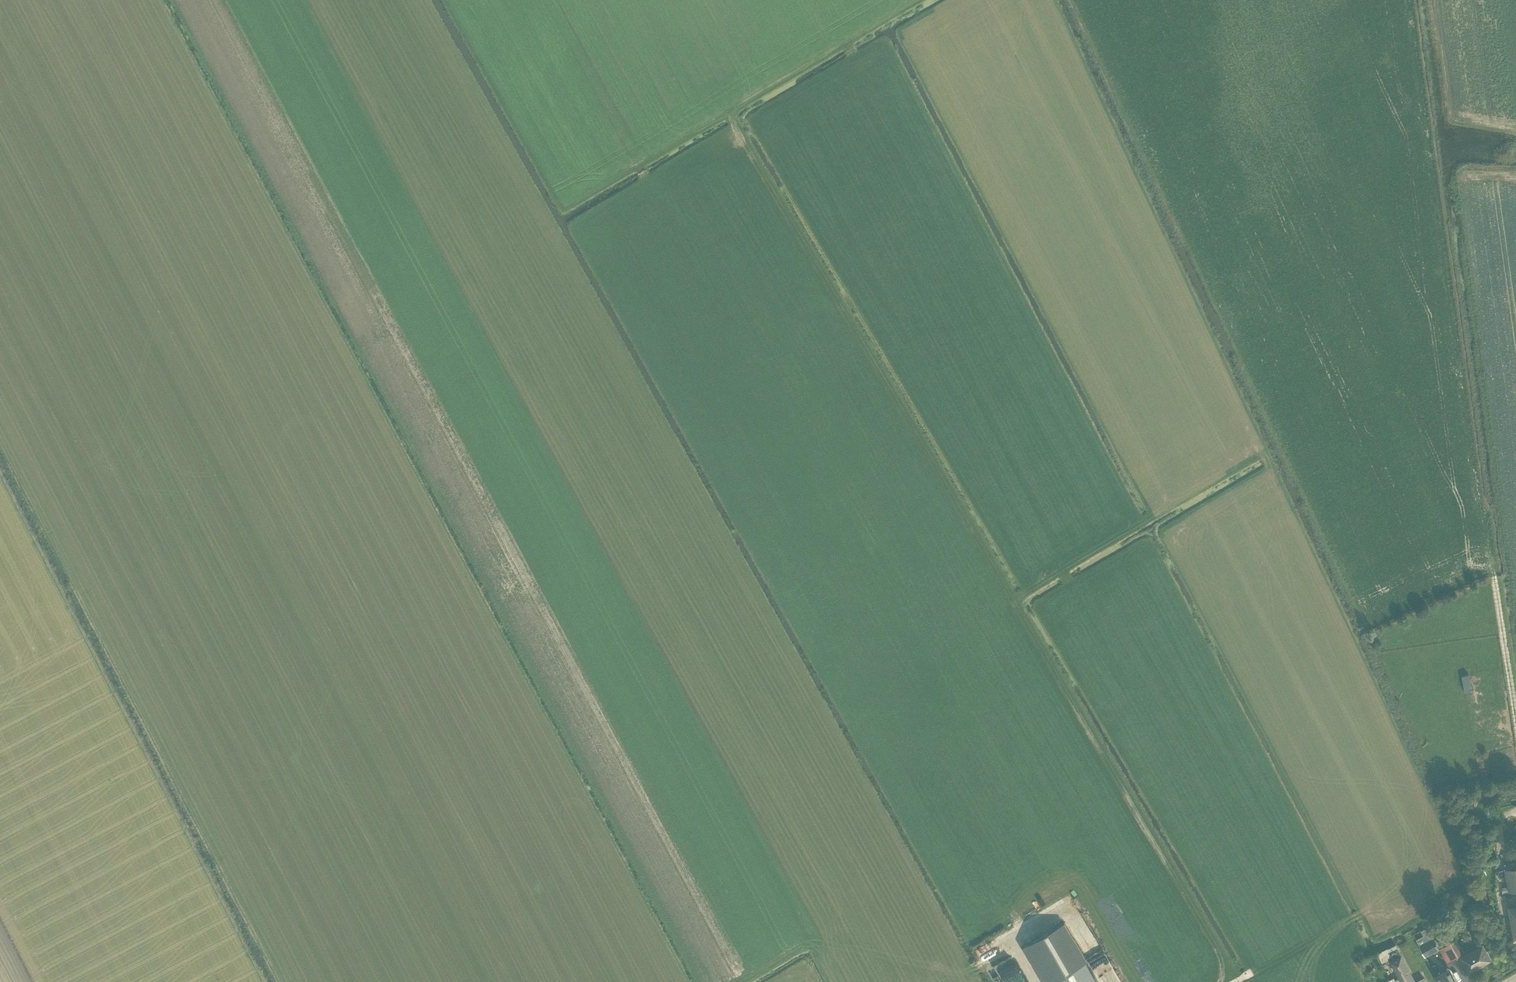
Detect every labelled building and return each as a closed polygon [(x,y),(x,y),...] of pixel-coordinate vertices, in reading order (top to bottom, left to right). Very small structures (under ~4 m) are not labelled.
[(1515,892),(1515,868),(1505,869),(1509,893),(1515,892)] [(1084,965),(1086,964),(1063,924),(1025,947),(1045,981),(1094,981),(1084,965)] [(1462,954),(1454,940),(1451,934),(1445,938),(1448,944),(1440,948),(1439,949),(1440,950),(1447,963),(1462,954)] [(1440,948),(1439,946),(1435,938),(1420,945),(1426,957),(1440,950),(1439,949),(1440,948)] [(1388,949),(1394,960),(1391,962),(1399,978),(1395,980),(1397,981),(1405,981),(1413,977),(1402,956),(1396,945),(1388,949)] [(1483,945),(1461,957),(1470,973),(1491,961),(1483,945)] [(1382,961),(1387,959),(1384,952),(1379,954),(1382,961)] [(1454,975),(1450,968),(1436,976),(1439,981),(1457,981),(1454,975)]
